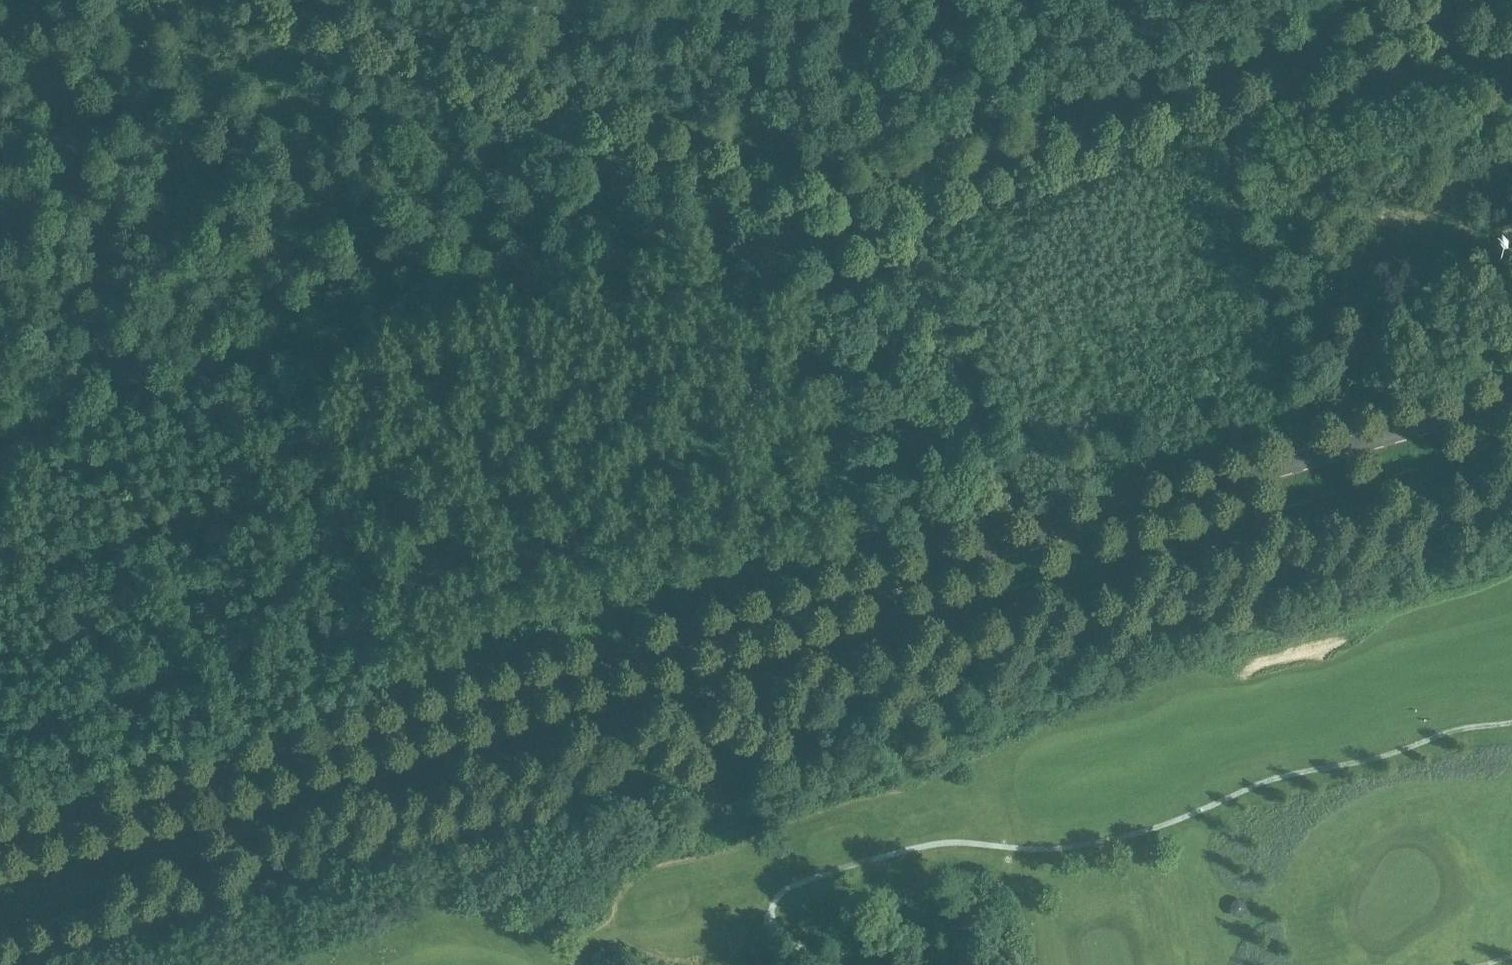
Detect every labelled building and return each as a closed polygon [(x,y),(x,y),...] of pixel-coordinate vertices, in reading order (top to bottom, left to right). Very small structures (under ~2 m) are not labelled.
[(1511,258),(1511,245),(1496,250),(1499,261),(1511,258)]
